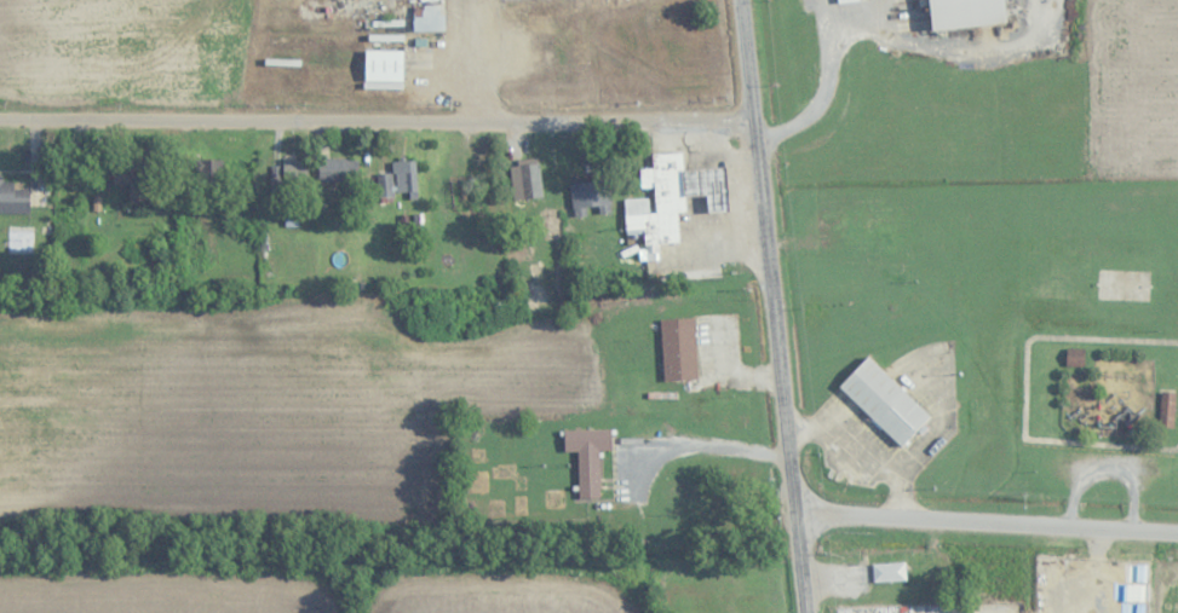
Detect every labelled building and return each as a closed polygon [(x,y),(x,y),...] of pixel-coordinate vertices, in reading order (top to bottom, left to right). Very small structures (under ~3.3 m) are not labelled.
[(933,27),(999,18),(997,0),(930,0),(933,27)] [(413,31),(444,31),(444,6),(413,6),(413,31)] [(403,82),(403,51),(365,51),(365,82),(403,82)] [(726,166),(682,169),(681,152),(652,154),(653,169),(640,169),(642,189),(654,188),(656,213),(626,215),(627,230),(645,229),(646,243),(679,241),(677,212),(685,212),(684,196),(707,194),(708,212),(729,210),(726,166)] [(129,206),(153,206),(152,157),(112,158),(113,185),(129,184),(129,206)] [(358,159),(319,159),(319,181),(358,181),(358,159)] [(544,197),(538,159),(507,164),(514,202),(544,197)] [(309,181),(309,160),(284,160),(284,181),(309,181)] [(416,161),(392,162),(393,173),(378,174),(379,198),(418,197),(416,161)] [(475,176),(450,177),(452,208),(477,207),(475,176)] [(575,217),(613,212),(608,178),(570,183),(575,217)] [(30,210),(29,188),(13,188),(13,180),(0,180),(0,210),(30,210)] [(663,381),(697,380),(696,318),(661,319),(663,381)] [(1067,366),(1084,366),(1084,349),(1067,349),(1067,366)] [(872,357),(850,380),(908,438),(930,415),(872,357)] [(1174,429),(1177,393),(1161,392),(1159,427),(1174,429)] [(579,453),(579,500),(600,499),(599,452),(612,452),(612,430),(565,431),(565,453),(579,453)] [(873,582),(906,582),(906,563),(873,563),(873,582)]
